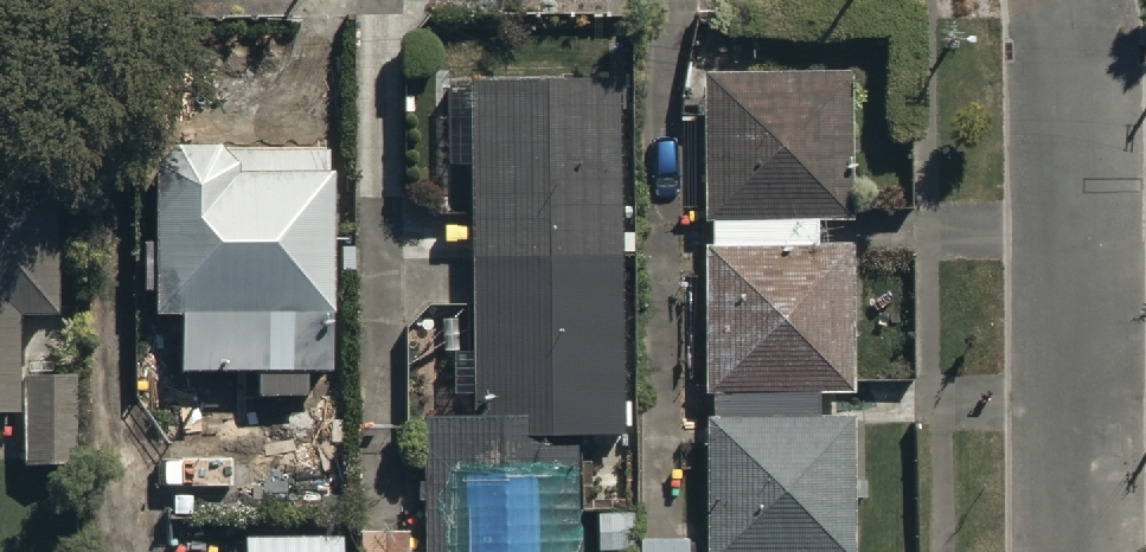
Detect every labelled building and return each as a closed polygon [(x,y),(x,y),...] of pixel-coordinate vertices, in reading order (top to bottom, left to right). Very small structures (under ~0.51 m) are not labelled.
[(816,237),(816,211),(849,211),(848,65),(702,66),(703,211),(711,211),(711,238),(816,237)] [(618,75),(469,75),(469,411),(419,411),(420,550),(575,550),(575,426),(618,425),(618,75)] [(17,398),(17,307),(56,307),(56,133),(0,133),(0,397),(17,398)] [(320,135),(151,133),(149,300),(180,301),(179,362),(254,363),(254,386),(307,387),(307,360),(329,360),(332,160),(319,160),(320,135)] [(815,409),(815,386),(853,386),(852,237),(816,237),(711,238),(702,238),(703,387),(713,386),(713,409),(815,409)] [(702,408),(702,551),(849,551),(849,409),(815,409),(713,409),(702,408)] [(358,526),(359,551),(409,551),(408,525),(358,526)] [(245,551),(344,551),(344,527),(245,528),(245,551)] [(688,532),(641,532),(641,551),(688,551),(688,532)]
